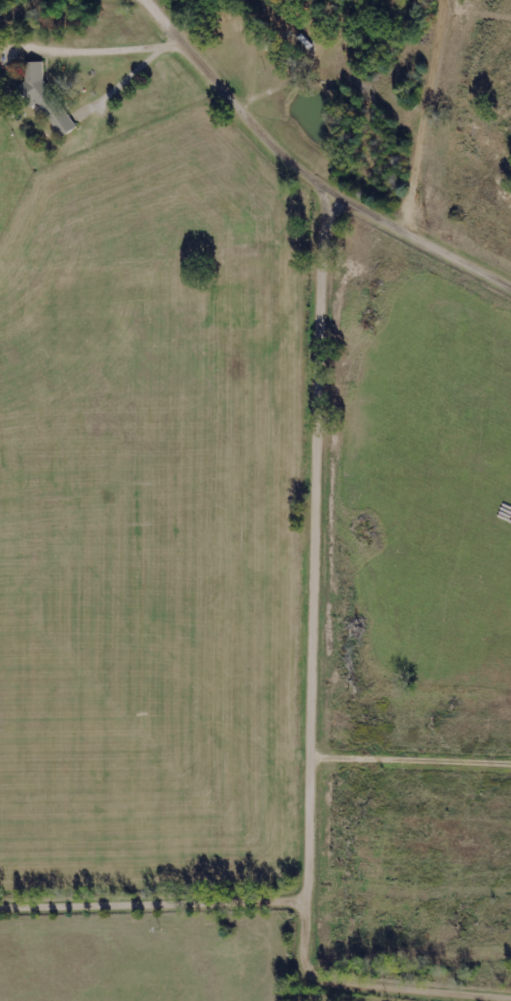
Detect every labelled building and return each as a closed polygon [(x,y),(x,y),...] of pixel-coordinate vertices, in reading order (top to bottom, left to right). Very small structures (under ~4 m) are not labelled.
[(46,62),(27,63),(28,89),(30,92),(25,96),(33,108),(40,103),(64,139),(80,129),(46,78),(46,62)]
